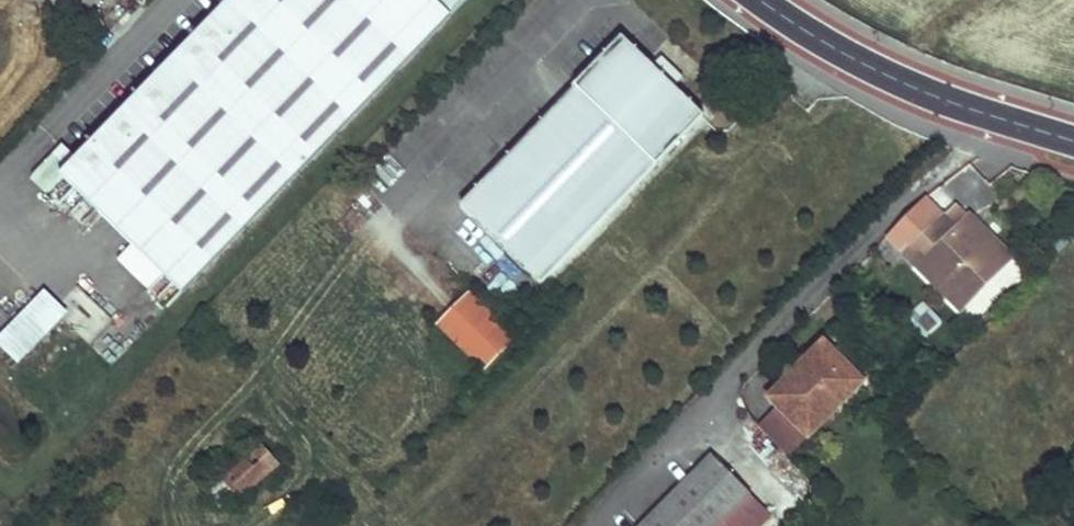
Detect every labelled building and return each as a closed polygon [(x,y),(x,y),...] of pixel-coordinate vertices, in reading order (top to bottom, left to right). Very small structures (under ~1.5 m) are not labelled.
[(77,161),(61,177),(96,211),(131,246),(181,294),(465,0),(232,0),(77,161)] [(651,73),(620,42),(459,209),(538,285),(699,120),(668,90),(651,73)] [(678,80),(661,64),(651,73),(668,90),(678,80)] [(81,226),(96,211),(61,177),(77,161),(62,146),(31,178),(81,226)] [(1010,260),(990,239),(969,218),(957,230),(945,218),(908,255),(961,308),(1010,260)] [(181,294),(131,246),(116,261),(166,309),(181,294)] [(513,341),(466,295),(434,328),(481,374),(513,341)] [(907,323),(928,337),(941,320),(919,305),(907,323)] [(10,316),(0,308),(0,327),(10,316)] [(46,335),(60,320),(47,308),(33,322),(46,335)] [(24,358),(46,335),(33,322),(11,345),(24,358)] [(778,407),(808,438),(863,385),(826,347),(771,399),(778,407)] [(788,457),(808,438),(778,407),(759,426),(760,430),(788,457)] [(240,500),(260,481),(279,463),(249,431),(233,446),(231,443),(194,477),(222,507),(235,495),(240,500)] [(643,525),(761,525),(770,517),(713,458),(643,525)]
